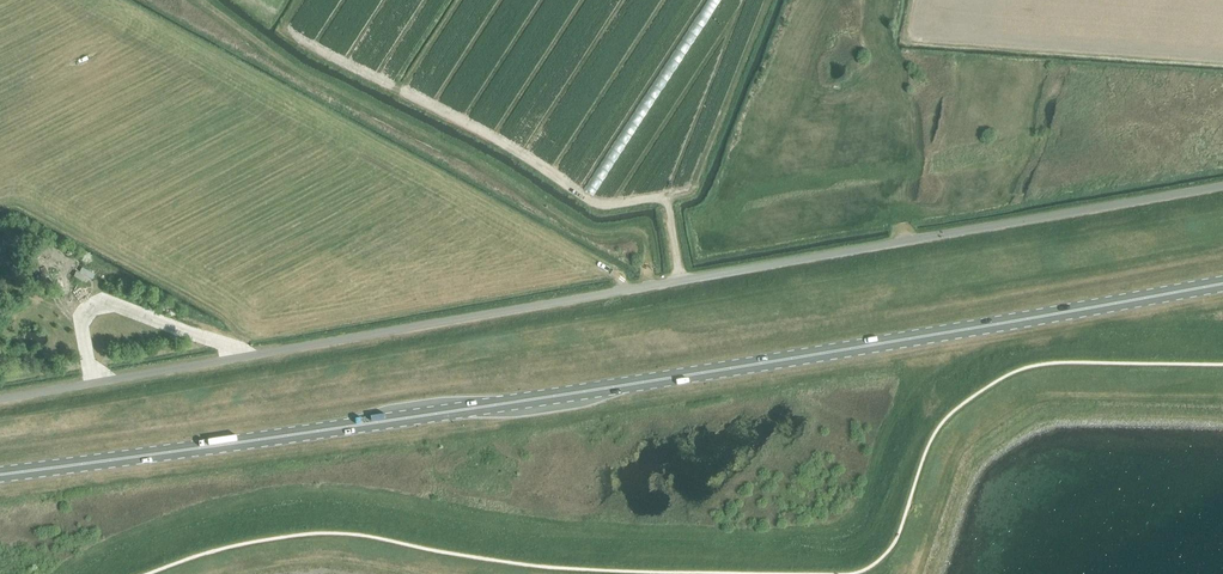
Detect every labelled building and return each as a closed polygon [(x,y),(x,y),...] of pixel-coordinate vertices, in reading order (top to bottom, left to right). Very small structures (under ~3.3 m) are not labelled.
[(16,251),(10,254),(17,267),(10,271),(14,278),(21,274),(26,271),(22,264),(16,251)]
